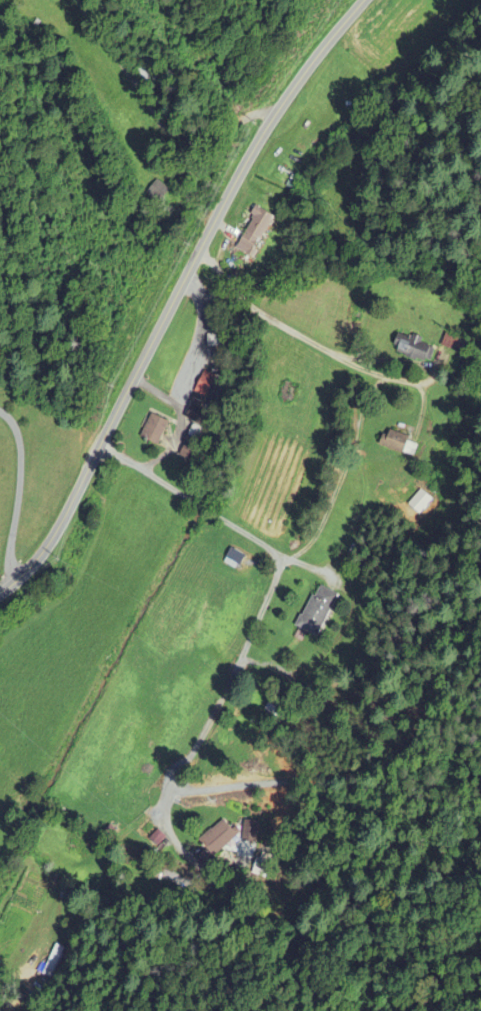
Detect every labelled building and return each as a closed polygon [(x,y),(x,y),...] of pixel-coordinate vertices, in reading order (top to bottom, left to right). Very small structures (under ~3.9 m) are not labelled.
[(170,192),(156,181),(145,195),(158,206),(170,192)] [(254,258),(272,216),(255,208),(236,251),(254,258)] [(426,367),(435,350),(400,332),(391,350),(426,367)] [(185,419),(191,421),(187,432),(198,436),(220,378),(203,372),(185,419)] [(169,424),(152,415),(139,437),(156,447),(169,424)] [(417,444),(386,428),(379,443),(410,459),(417,444)] [(179,456),(192,463),(198,450),(186,443),(179,456)] [(317,637),(338,595),(317,585),(296,627),(317,637)] [(280,720),(290,701),(274,692),(264,710),(280,720)] [(198,841),(211,855),(236,833),(223,819),(198,841)] [(251,873),(262,879),(272,859),(261,853),(251,873)] [(63,949),(55,946),(42,975),(50,978),(63,949)]
